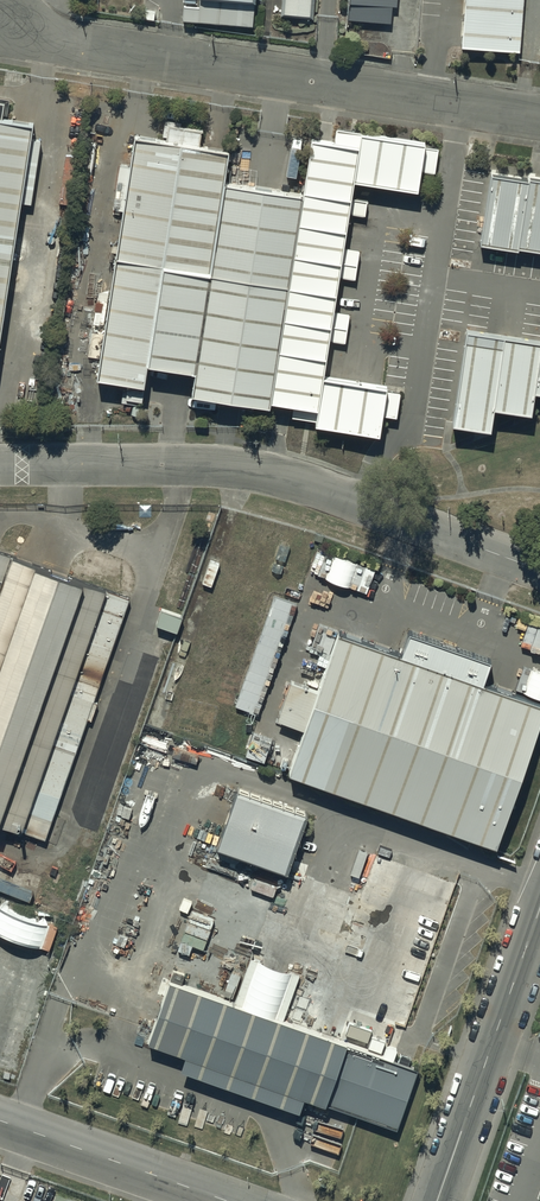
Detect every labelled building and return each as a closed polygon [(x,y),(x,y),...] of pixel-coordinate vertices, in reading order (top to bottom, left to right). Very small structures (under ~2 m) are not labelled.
[(194,23),(245,26),(247,0),(196,0),(194,23)] [(279,14),(312,17),(313,0),(280,0),(279,14)] [(348,21),(391,24),(393,0),(350,0),(348,21)] [(518,0),(468,0),(464,42),(513,48),(518,0)] [(87,95),(76,93),(73,107),(84,109),(87,95)] [(0,116),(0,314),(30,121),(0,116)] [(450,149),(313,127),(267,409),(298,413),(297,421),(386,436),(389,422),(406,424),(411,393),(329,380),(361,184),(425,194),(428,176),(445,178),(450,149)] [(193,369),(223,184),(228,152),(134,137),(95,376),(141,383),(145,362),(193,369)] [(76,153),(66,151),(59,198),(69,200),(76,153)] [(489,173),(480,243),(539,251),(539,180),(489,173)] [(302,196),(223,184),(193,369),(189,397),(267,409),(302,196)] [(449,419),(496,427),(499,404),(533,410),(537,391),(539,391),(539,335),(538,344),(465,331),(449,419)] [(6,537),(0,553),(0,812),(15,817),(99,569),(6,537)] [(99,569),(15,817),(46,827),(131,580),(99,569)] [(162,602),(156,619),(178,627),(184,610),(162,602)] [(333,629),(286,768),(497,839),(539,711),(539,699),(486,681),(494,656),(406,627),(398,651),(333,629)] [(304,810),(236,787),(217,843),(285,865),(304,810)] [(454,881),(374,853),(355,907),(313,1028),(392,1056),(454,881)] [(327,884),(280,867),(234,1000),(313,1028),(355,907),(323,896),(327,884)] [(313,1028),(234,1000),(168,977),(146,1038),(395,1126),(417,1065),(392,1056),(313,1028)]
